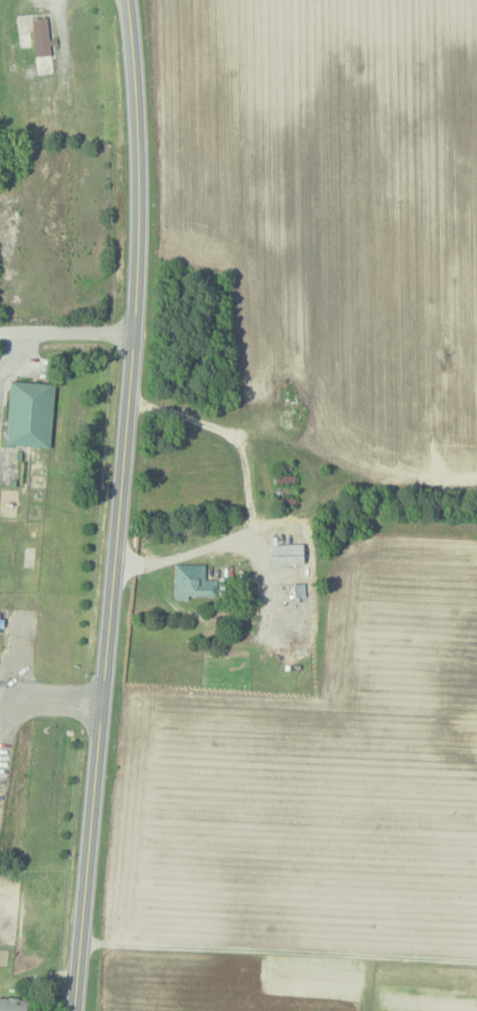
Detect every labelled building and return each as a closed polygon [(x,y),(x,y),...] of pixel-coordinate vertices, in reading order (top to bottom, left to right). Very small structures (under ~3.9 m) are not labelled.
[(53,68),(50,41),(47,16),(31,18),(37,69),(53,68)] [(19,47),(31,47),(30,31),(18,32),(19,47)] [(5,445),(50,448),(54,384),(9,381),(5,445)] [(270,566),(303,565),(303,544),(269,545),(270,566)] [(174,598),(217,597),(217,579),(206,579),(206,564),(174,564),(174,598)] [(33,1010),(26,1010),(26,997),(0,996),(0,1010),(33,1010)]
